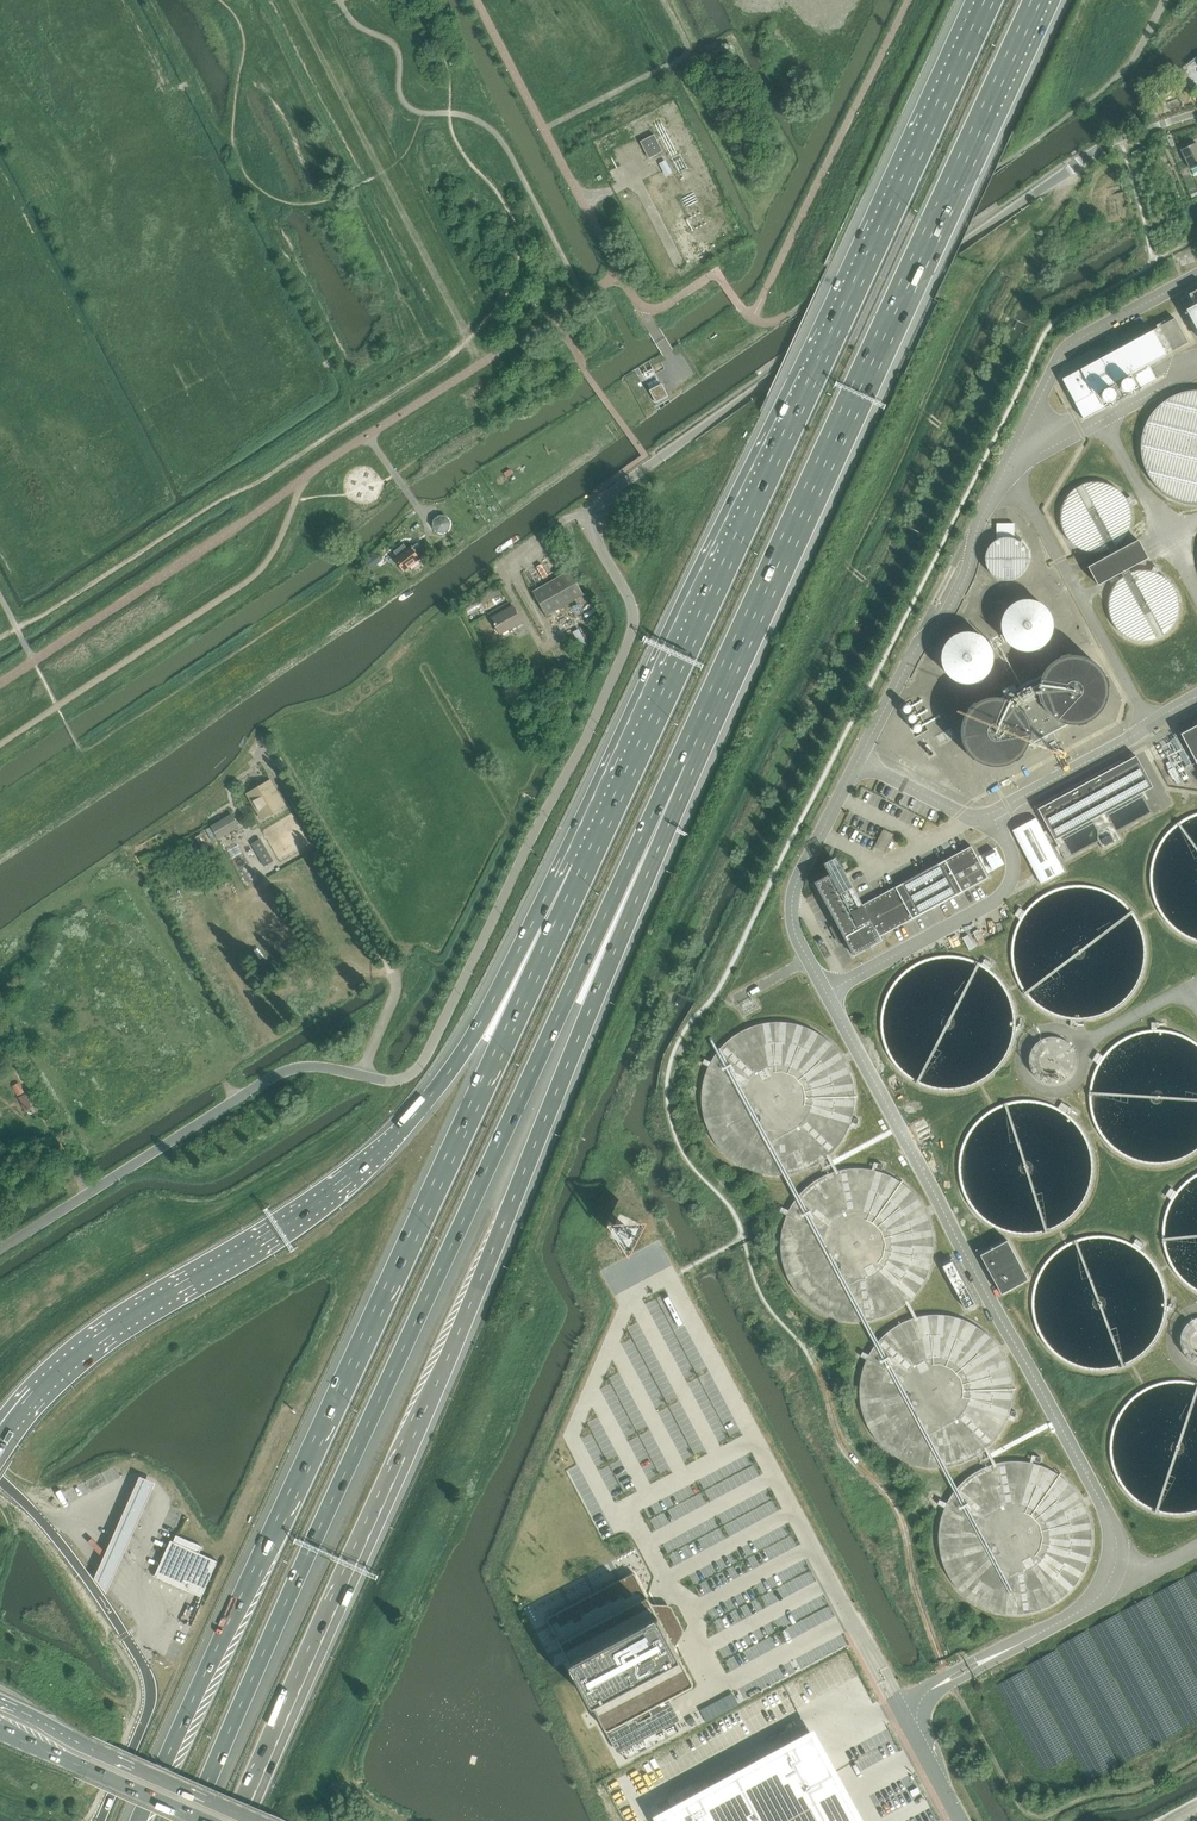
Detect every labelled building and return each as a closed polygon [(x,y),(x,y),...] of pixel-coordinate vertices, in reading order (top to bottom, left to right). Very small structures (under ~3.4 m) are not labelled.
[(1170,79),(1176,86),(1189,76),(1184,69),(1170,79)] [(641,142),(650,158),(663,151),(655,135),(641,142)] [(1196,143),(1182,150),(1191,170),(1196,167),(1196,143)] [(1119,202),(1109,203),(1111,216),(1120,215),(1119,202)] [(1188,294),(1195,307),(1187,311),(1196,330),(1196,290),(1188,294)] [(1174,318),(1152,330),(1166,355),(1188,343),(1174,318)] [(1148,365),(1166,355),(1152,330),(1062,379),(1084,419),(1156,380),(1148,365)] [(654,399),(656,403),(669,396),(667,392),(666,392),(662,385),(650,391),(654,399)] [(1142,455),(1147,471),(1159,487),(1174,497),(1193,503),(1196,502),(1196,390),(1195,390),(1181,392),(1168,398),(1151,414),(1143,435),(1142,455)] [(1070,490),(1064,499),(1060,510),(1061,523),(1066,534),(1073,541),(1081,546),(1090,548),(1099,548),(1111,544),(1118,539),(1125,530),(1128,521),(1128,508),(1124,497),(1118,489),(1112,485),(1103,481),(1094,480),(1081,483),(1070,490)] [(441,515),(440,515),(438,516),(437,517),(436,518),(435,518),(434,520),(433,522),(433,523),(433,524),(433,525),(433,527),(433,528),(434,528),(435,530),(435,531),(436,531),(436,532),(438,533),(440,534),(441,534),(442,534),(443,534),(445,534),(446,534),(447,533),(448,533),(449,532),(450,530),(451,530),(452,528),(452,527),(452,526),(452,525),(452,523),(452,522),(452,521),(451,520),(450,519),(450,518),(449,517),(448,516),(446,516),(445,515),(444,515),(442,515),(441,515)] [(996,524),(996,539),(997,539),(998,538),(999,538),(1000,538),(1000,537),(1001,537),(1002,537),(1003,537),(1004,537),(1005,537),(1006,536),(1007,536),(1008,536),(1008,537),(1009,537),(1010,537),(1011,537),(1012,537),(1013,537),(1014,538),(1014,524),(996,524)] [(985,561),(987,569),(990,574),(996,579),(1005,582),(1012,581),(1022,577),(1027,571),(1030,562),(1029,555),(1027,548),(1022,543),(1017,539),(1009,537),(1002,538),(995,541),(989,547),(986,555),(985,561)] [(1138,539),(1088,566),(1098,585),(1148,557),(1138,539)] [(404,544),(394,552),(398,558),(395,560),(403,571),(426,553),(418,543),(408,550),(404,544)] [(376,554),(366,562),(371,568),(381,561),(376,554)] [(1118,579),(1111,588),(1108,599),(1109,612),(1114,623),(1121,631),(1128,635),(1138,637),(1147,637),(1159,633),(1166,628),(1172,620),(1176,611),(1176,597),(1172,586),(1165,578),(1159,574),(1150,570),(1141,569),(1128,572),(1118,579)] [(547,616),(584,595),(570,570),(533,591),(547,616)] [(1002,634),(1009,644),(1014,648),(1022,651),(1035,651),(1044,646),(1050,639),(1054,630),(1054,622),(1051,612),(1047,606),(1038,600),(1033,598),(1019,599),(1011,603),(1006,608),(1001,617),(1000,625),(1002,634)] [(511,630),(523,623),(513,606),(491,618),(500,634),(510,629),(511,630)] [(943,667),(949,677),(955,681),(962,684),(976,683),(985,678),(991,671),(994,663),(995,654),(992,644),(987,638),(979,632),(973,631),(959,631),(951,636),(947,640),(942,649),(941,658),(943,667)] [(1051,664),(1044,673),(1041,684),(1042,697),(1047,708),(1054,716),(1061,720),(1071,723),(1080,722),(1091,719),(1099,713),(1105,705),(1109,696),(1109,682),(1105,671),(1098,663),(1092,659),(1083,655),(1074,654),(1061,657),(1051,664)] [(1040,678),(1041,675),(1002,697),(1005,698),(1007,698),(1010,699),(1012,701),(1015,702),(1017,704),(1018,703),(1025,710),(1024,711),(1025,714),(1027,717),(1028,719),(1029,722),(1030,725),(1030,728),(1030,731),(1030,734),(1030,737),(1029,740),(1028,742),(1027,745),(1032,742),(1067,723),(1064,722),(1062,721),(1059,720),(1056,719),(1054,717),(1051,716),(1049,714),(1047,712),(1045,709),(1044,707),(1042,705),(1041,702),(1040,702),(1038,692),(1039,692),(1038,689),(1039,686),(1039,683),(1040,680),(1040,678)] [(968,707),(962,716),(958,727),(959,740),(964,751),(971,758),(979,763),(988,765),(997,765),(1009,761),(1016,756),(1023,747),(1026,738),(1026,725),(1022,714),(1016,706),(1010,701),(1001,698),(992,697),(979,700),(968,707)] [(1181,734),(1190,751),(1196,764),(1196,725),(1181,734)] [(1177,738),(1172,741),(1187,768),(1192,766),(1177,738)] [(1136,755),(1116,766),(1038,808),(1054,838),(1152,785),(1140,762),(1136,755)] [(281,757),(274,761),(281,773),(288,769),(281,757)] [(270,780),(246,794),(261,819),(285,805),(270,780)] [(231,813),(210,825),(218,837),(238,825),(231,813)] [(1185,934),(1196,939),(1196,814),(1187,818),(1170,831),(1158,847),(1153,863),(1152,885),(1158,905),(1169,921),(1185,934)] [(1036,817),(1012,829),(1017,840),(1040,883),(1064,870),(1041,827),(1036,817)] [(883,829),(874,846),(885,851),(894,834),(883,829)] [(1110,835),(1102,839),(1105,845),(1113,841),(1110,835)] [(259,839),(251,843),(264,866),(272,862),(259,839)] [(862,904),(842,867),(814,882),(839,926),(835,928),(838,934),(842,932),(854,955),(882,940),(880,937),(988,878),(971,846),(862,904)] [(986,857),(992,869),(1002,864),(995,852),(986,857)] [(249,863),(236,870),(246,888),(259,881),(249,863)] [(1029,995),(1046,1009),(1062,1015),(1079,1018),(1099,1014),(1116,1006),(1129,995),(1139,980),(1145,962),(1145,942),(1140,924),(1131,909),(1118,897),(1105,890),(1085,885),(1066,886),(1047,893),(1030,906),(1019,922),(1013,938),(1013,959),(1019,979),(1029,995)] [(898,1066),(915,1079),(931,1086),(948,1088),(968,1085),(985,1077),(998,1066),(1008,1050),(1014,1033),(1014,1013),(1009,995),(999,979),(987,968),(974,960),(954,955),(935,956),(916,963),(899,976),(888,992),(882,1009),(882,1030),(887,1050),(898,1066)] [(703,1117),(710,1135),(720,1149),(734,1161),(749,1170),(772,1175),(798,1172),(818,1164),(833,1152),(844,1138),(851,1121),(855,1105),(854,1088),(850,1070),(843,1056),(834,1045),(822,1034),(806,1026),(792,1022),(779,1021),(765,1022),(750,1026),(734,1034),(721,1045),(712,1056),(704,1074),(700,1095),(703,1117)] [(1123,1152),(1139,1159),(1157,1161),(1176,1158),(1193,1150),(1196,1147),(1196,1042),(1196,1041),(1182,1033),(1163,1028),(1144,1029),(1124,1036),(1107,1049),(1096,1065),(1091,1082),(1090,1103),(1096,1123),(1107,1139),(1123,1152)] [(19,1082),(12,1086),(18,1096),(24,1092),(19,1082)] [(25,1094),(17,1098),(24,1110),(32,1106),(25,1094)] [(781,1262),(788,1280),(798,1295),(812,1307),(828,1315),(851,1320),(876,1318),(896,1309),(912,1297),(922,1283),(930,1267),(933,1251),(933,1234),(928,1215),(921,1201),(913,1191),(900,1180),(885,1172),(870,1168),(858,1166),(844,1167),(828,1171),(812,1180),(800,1191),(791,1202),(782,1220),(779,1240),(781,1262)] [(1196,1288),(1196,1289),(1196,1172),(1180,1185),(1169,1201),(1163,1218),(1163,1239),(1168,1259),(1179,1275),(1196,1288)] [(1001,1293),(1004,1292),(1028,1279),(1007,1240),(982,1254),(980,1255),(1001,1293)] [(942,1266),(965,1308),(975,1303),(952,1261),(942,1266)] [(859,1409),(866,1427),(877,1442),(890,1454),(906,1462),(929,1468),(954,1465),(975,1456),(990,1444),(1000,1431),(1008,1414),(1011,1398),(1011,1381),(1006,1362),(999,1349),(991,1338),(978,1327),(963,1319),(948,1315),(936,1313),(922,1314),(906,1318),(890,1327),(878,1338),(869,1349),(861,1367),(857,1388),(859,1409)] [(1144,1503),(1160,1509),(1177,1512),(1196,1509),(1196,1382),(1183,1379),(1165,1380),(1145,1387),(1128,1400),(1117,1416),(1112,1432),(1111,1453),(1117,1473),(1127,1489),(1144,1503)] [(940,1559),(947,1577),(957,1591),(971,1603),(986,1612),(1009,1617),(1035,1614),(1055,1606),(1070,1594),(1081,1580),(1089,1564),(1092,1548),(1092,1530),(1087,1512),(1080,1498),(1071,1487),(1059,1476),(1043,1468),(1029,1464),(1017,1463),(1002,1464),(987,1468),(971,1476),(958,1487),(950,1499),(941,1516),(938,1537),(940,1559)] [(155,1483),(141,1477),(96,1578),(108,1594),(155,1483)] [(158,1569),(155,1576),(202,1597),(218,1561),(199,1553),(202,1547),(176,1535),(160,1571),(158,1569)] [(548,1620),(548,1621),(548,1622),(605,1729),(605,1730),(606,1730),(607,1730),(607,1731),(608,1731),(608,1730),(609,1730),(610,1730),(691,1687),(692,1686),(693,1685),(693,1684),(693,1683),(693,1682),(676,1650),(665,1630),(665,1629),(666,1629),(666,1628),(667,1627),(667,1626),(667,1625),(666,1624),(666,1623),(665,1623),(665,1622),(664,1622),(663,1622),(662,1622),(661,1622),(636,1575),(636,1574),(635,1574),(635,1573),(634,1573),(633,1573),(632,1573),(631,1573),(549,1617),(549,1618),(548,1618),(548,1619),(548,1620)] [(693,1717),(686,1720),(689,1725),(696,1722),(693,1717)] [(646,1820),(852,1820),(828,1776),(805,1734),(646,1820)] [(910,1791),(913,1796),(919,1793),(917,1788),(910,1791)]
